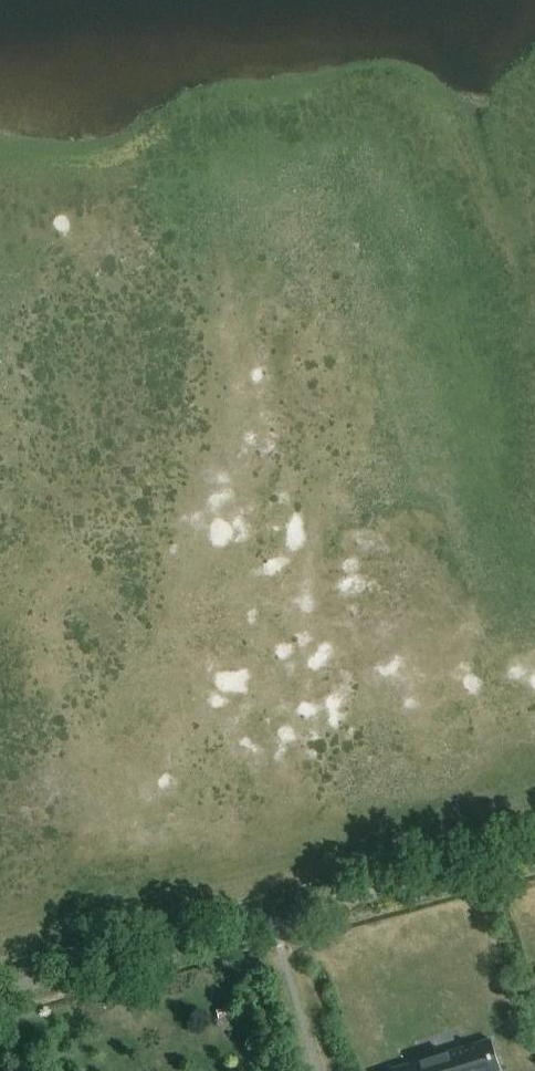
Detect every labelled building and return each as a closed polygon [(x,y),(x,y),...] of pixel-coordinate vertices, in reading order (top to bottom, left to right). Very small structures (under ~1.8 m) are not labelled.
[(224,1008),(218,1010),(220,1019),(227,1016),(224,1008)] [(393,1070),(394,1070),(503,1070),(493,1039),(445,1054),(446,1059),(423,1066),(421,1062),(393,1070)]
